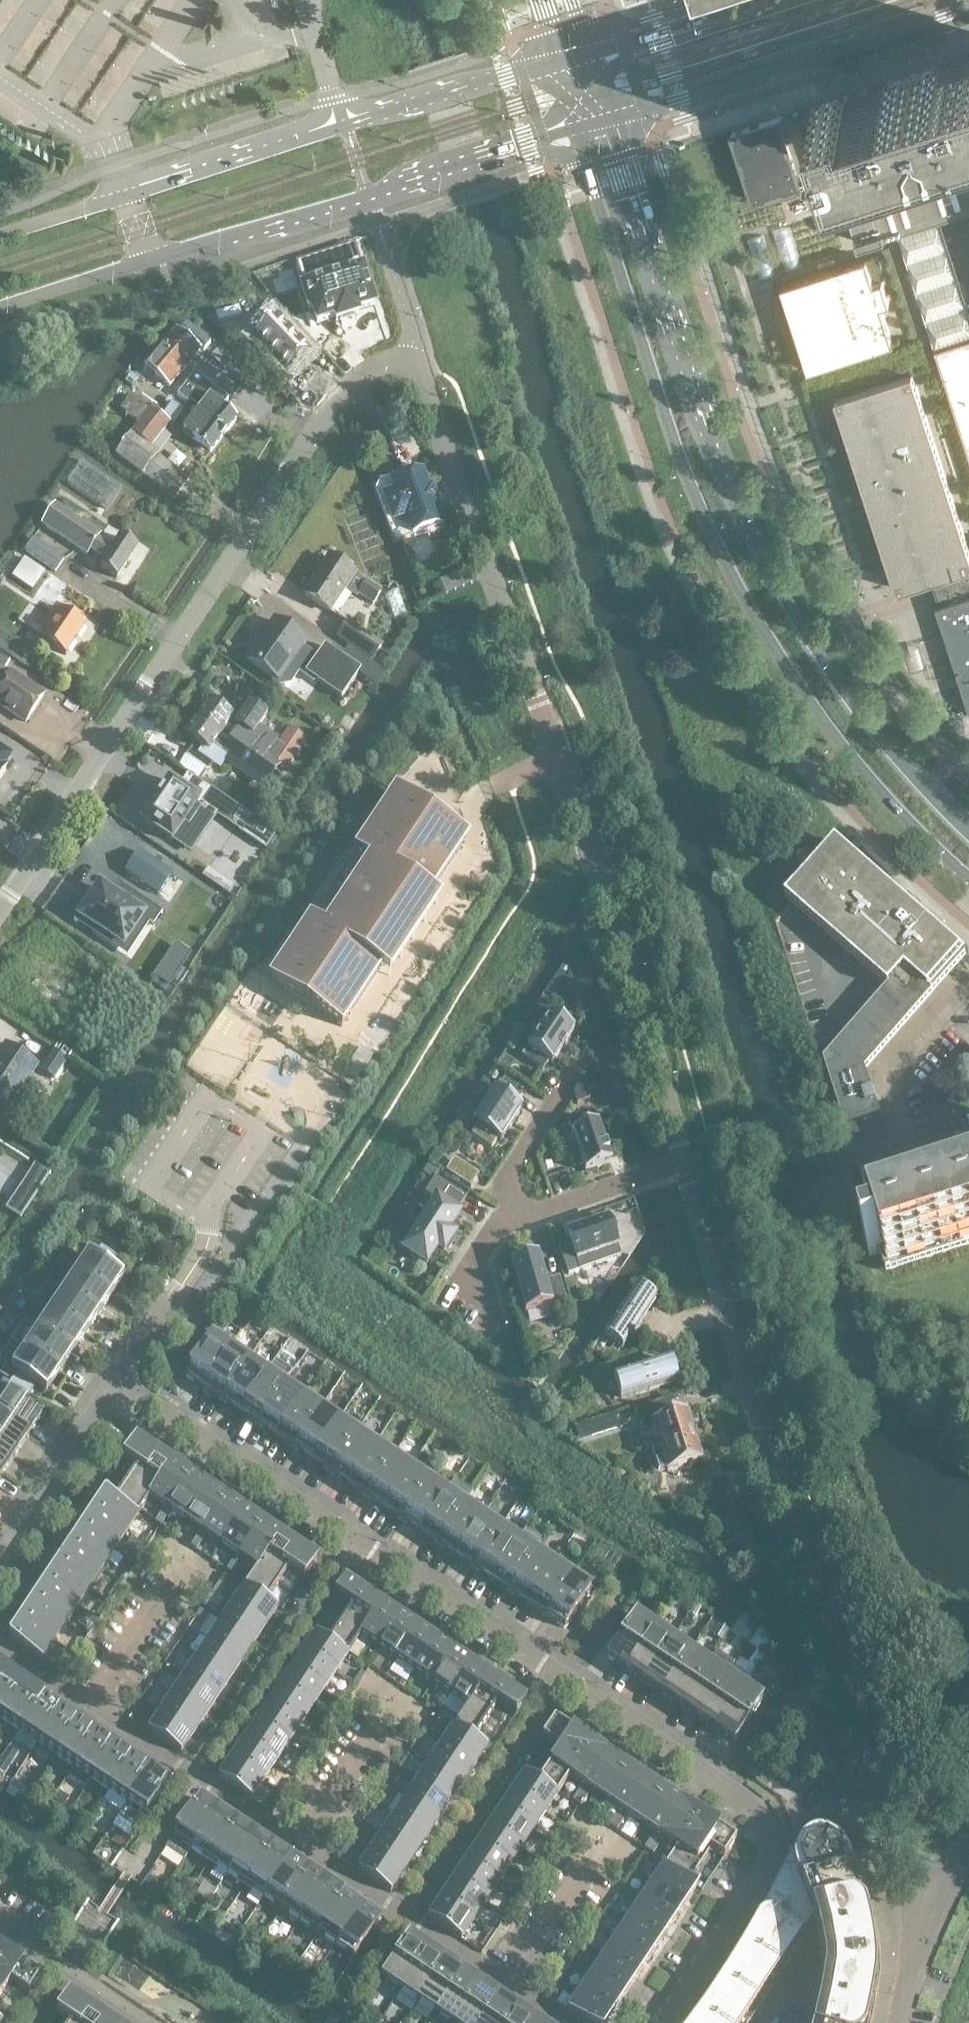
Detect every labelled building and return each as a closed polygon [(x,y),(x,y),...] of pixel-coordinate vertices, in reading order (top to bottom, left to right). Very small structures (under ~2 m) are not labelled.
[(940,64),(890,80),(884,82),(868,87),(815,104),(835,166),(859,241),(897,229),(897,230),(940,217),(968,308),(968,55),(940,64)] [(800,184),(779,116),(741,128),(741,126),(738,127),(738,129),(732,131),(752,195),(754,199),(800,184)] [(803,228),(832,218),(830,212),(801,222),(803,228)] [(940,217),(897,230),(968,452),(968,308),(940,217)] [(366,270),(362,269),(361,266),(360,266),(353,243),(296,261),(299,270),(314,266),(319,280),(301,286),(308,307),(311,306),(316,321),(334,315),(335,319),(356,312),(355,308),(373,302),(367,284),(370,281),(366,270)] [(892,339),(866,258),(873,256),(872,254),(781,284),(808,368),(899,339),(899,337),(892,339)] [(207,350),(214,342),(184,319),(178,326),(207,350)] [(308,348),(287,324),(264,344),(270,351),(265,355),(275,367),(280,362),(284,368),(308,348)] [(169,387),(200,350),(176,330),(145,366),(169,387)] [(912,370),(835,395),(897,589),(931,578),(939,603),(936,604),(968,707),(968,548),(912,370)] [(237,420),(210,399),(212,396),(206,392),(208,389),(202,384),(193,396),(196,398),(192,403),(191,402),(181,415),(191,422),(183,431),(211,453),(237,420)] [(157,456),(159,454),(151,448),(170,423),(151,409),(119,451),(115,455),(174,500),(189,480),(157,456)] [(119,451),(95,433),(87,443),(111,461),(115,455),(119,451)] [(122,488),(82,461),(67,483),(107,510),(122,488)] [(442,524),(427,487),(422,472),(393,483),(397,494),(386,498),(395,522),(406,517),(413,535),(442,524)] [(113,549),(98,539),(100,535),(55,505),(42,525),(87,555),(90,550),(105,560),(100,568),(117,579),(137,548),(121,537),(113,549)] [(33,590),(45,572),(25,558),(12,576),(33,590)] [(329,612),(354,574),(330,558),(305,596),(329,612)] [(472,584),(467,571),(448,579),(454,592),(472,584)] [(374,603),(381,592),(367,583),(360,594),(374,603)] [(66,655),(86,625),(83,623),(85,620),(76,614),(74,617),(56,606),(42,628),(47,632),(42,639),(66,655)] [(361,671),(325,646),(317,658),(303,648),(306,643),(275,621),(247,661),(270,677),(271,681),(279,686),(283,685),(289,678),(288,673),(285,670),(290,662),(306,673),(305,674),(341,699),(361,671)] [(382,647),(349,624),(339,637),(372,660),(382,647)] [(0,667),(0,680),(1,681),(2,687),(0,689),(0,705),(26,723),(44,696),(0,667)] [(274,788),(307,742),(287,728),(277,742),(258,728),(267,716),(251,704),(242,716),(237,712),(233,718),(210,702),(186,735),(209,751),(214,745),(274,788)] [(6,772),(4,770),(10,760),(0,753),(0,780),(6,772)] [(188,775),(179,787),(170,781),(142,822),(172,842),(178,833),(196,845),(218,814),(203,804),(212,791),(188,775)] [(389,977),(438,904),(428,897),(466,840),(396,793),(271,981),(342,1027),(380,970),(389,977)] [(238,833),(266,852),(277,835),(240,810),(229,825),(239,832),(238,833)] [(968,1246),(968,1188),(910,1207),(907,1196),(866,1071),(949,976),(966,957),(879,881),(836,843),(788,899),(792,903),(889,988),(825,1062),(869,1199),(871,1207),(875,1218),(870,1220),(875,1240),(865,1243),(870,1256),(879,1253),(887,1273),(968,1246)] [(159,895),(173,875),(138,852),(125,872),(159,895)] [(208,868),(202,877),(229,895),(235,887),(208,868)] [(150,923),(150,924),(153,926),(155,925),(162,913),(149,904),(118,884),(110,895),(100,888),(97,893),(90,903),(87,901),(74,921),(77,923),(78,923),(91,932),(94,928),(95,927),(112,939),(123,946),(142,918),(150,923)] [(176,947),(156,976),(169,986),(190,955),(176,947)] [(50,1085),(91,1026),(117,986),(96,972),(69,1011),(70,1012),(63,1021),(71,1026),(37,1076),(50,1085)] [(549,1062),(552,1065),(560,1052),(561,1052),(566,1044),(574,1031),(541,1009),(530,1026),(538,1031),(521,1056),(543,1071),(549,1062)] [(37,1067),(6,1046),(0,1054),(0,1102),(9,1108),(37,1067)] [(373,1056),(360,1047),(344,1072),(357,1081),(373,1056)] [(514,1122),(522,1109),(516,1105),(522,1097),(500,1082),(494,1091),(493,1092),(472,1124),(477,1127),(471,1135),(492,1149),(497,1141),(500,1143),(509,1130),(514,1122)] [(575,1098),(577,1104),(590,1100),(584,1083),(579,1085),(574,1094),(575,1098)] [(568,1124),(585,1173),(612,1164),(595,1115),(568,1124)] [(457,1157),(449,1169),(473,1186),(481,1173),(457,1157)] [(38,1163),(9,1207),(23,1216),(53,1173),(38,1163)] [(437,1249),(443,1253),(454,1236),(448,1232),(458,1217),(460,1215),(458,1214),(456,1213),(466,1198),(436,1178),(410,1216),(413,1219),(396,1245),(404,1251),(403,1251),(405,1252),(425,1264),(424,1265),(426,1266),(427,1264),(437,1249)] [(621,1256),(608,1221),(567,1235),(570,1243),(558,1247),(568,1275),(621,1256)] [(123,1279),(112,1271),(120,1262),(101,1249),(96,1260),(88,1255),(75,1275),(110,1298),(123,1279)] [(511,1263),(510,1264),(525,1314),(551,1307),(552,1307),(567,1303),(559,1277),(553,1279),(545,1281),(538,1256),(511,1263)] [(148,1273),(157,1278),(164,1267),(156,1261),(148,1273)] [(110,1298),(75,1275),(63,1294),(97,1317),(110,1298)] [(622,1351),(645,1317),(655,1301),(637,1289),(626,1305),(603,1338),(622,1351)] [(200,1304),(206,1294),(201,1290),(194,1300),(200,1304)] [(97,1317),(63,1294),(50,1313),(85,1336),(97,1317)] [(85,1336),(50,1313),(37,1332),(72,1355),(85,1336)] [(72,1355),(37,1332),(25,1351),(59,1374),(72,1355)] [(204,1389),(230,1350),(205,1333),(193,1352),(194,1353),(195,1352),(200,1355),(186,1376),(204,1389)] [(222,1401),(248,1362),(230,1350),(204,1389),(222,1401)] [(59,1374),(25,1351),(11,1370),(19,1375),(11,1383),(30,1397),(35,1386),(46,1394),(59,1374)] [(240,1413),(266,1374),(248,1362),(222,1401),(240,1413)] [(677,1383),(671,1362),(614,1380),(620,1401),(659,1389),(677,1383)] [(258,1425),(284,1386),(266,1374),(240,1413),(258,1425)] [(23,1405),(24,1404),(25,1405),(28,1399),(30,1397),(11,1383),(10,1386),(6,1392),(7,1392),(6,1394),(4,1392),(0,1398),(0,1418),(28,1437),(41,1417),(23,1405)] [(276,1437),(302,1397),(284,1385),(284,1386),(258,1425),(276,1437)] [(294,1449),(320,1409),(302,1397),(276,1437),(294,1449)] [(312,1461),(338,1421),(320,1409),(294,1449),(312,1461)] [(702,1461),(692,1429),(686,1411),(652,1422),(668,1472),(702,1461)] [(0,1418),(0,1446),(15,1456),(28,1437),(0,1418)] [(330,1472),(356,1433),(338,1421),(312,1461),(330,1472)] [(348,1484),(374,1445),(356,1433),(330,1472),(348,1484)] [(172,1463),(135,1439),(123,1458),(138,1468),(139,1467),(160,1481),(172,1463)] [(366,1496),(392,1457),(374,1445),(348,1484),(366,1496)] [(0,1446),(0,1473),(2,1475),(15,1456),(0,1446)] [(384,1508),(410,1469),(392,1457),(366,1496),(384,1508)] [(168,1508),(190,1475),(172,1463),(160,1481),(150,1496),(151,1497),(165,1506),(168,1508)] [(150,1496),(160,1481),(139,1467),(138,1468),(116,1501),(138,1516),(151,1497),(150,1496)] [(402,1520),(428,1481),(410,1469),(384,1508),(402,1520)] [(186,1520),(208,1487),(190,1475),(168,1508),(171,1510),(186,1520)] [(420,1532),(446,1493),(428,1481),(402,1520),(420,1532)] [(204,1532),(226,1499),(208,1487),(186,1520),(201,1530),(204,1532)] [(138,1516),(116,1501),(106,1493),(93,1512),(126,1534),(138,1516)] [(438,1544),(464,1505),(446,1493),(420,1532),(438,1544)] [(222,1544),(244,1511),(226,1499),(204,1532),(207,1534),(222,1544)] [(456,1556),(482,1517),(464,1505),(438,1544),(456,1556)] [(166,1518),(171,1510),(168,1508),(165,1506),(160,1514),(166,1518)] [(240,1556),(262,1523),(244,1511),(222,1544),(237,1554),(240,1556)] [(126,1534),(93,1512),(81,1530),(114,1552),(126,1534)] [(161,1526),(166,1518),(160,1514),(155,1522),(161,1526)] [(474,1568),(500,1529),(482,1517),(456,1556),(474,1568)] [(268,1553),(280,1535),(262,1523),(240,1556),(243,1558),(257,1567),(258,1568),(268,1553)] [(178,1532),(168,1526),(165,1529),(176,1536),(178,1532)] [(492,1580),(518,1541),(500,1529),(474,1568),(492,1580)] [(114,1552),(81,1530),(69,1548),(102,1570),(114,1552)] [(202,1542),(207,1534),(204,1532),(201,1530),(196,1538),(202,1542)] [(146,1547),(154,1534),(150,1531),(142,1545),(146,1547)] [(188,1539),(178,1532),(176,1536),(186,1543),(188,1539)] [(317,1560),(280,1535),(268,1553),(289,1567),(289,1568),(304,1578),(317,1560)] [(197,1550),(202,1542),(196,1538),(191,1546),(197,1550)] [(510,1592),(536,1553),(518,1541),(492,1580),(510,1592)] [(137,1560),(146,1547),(142,1545),(133,1558),(137,1560)] [(102,1570),(69,1548),(57,1566),(90,1588),(102,1570)] [(214,1556),(204,1550),(201,1553),(212,1560),(214,1556)] [(266,1602),(267,1601),(289,1568),(289,1567),(268,1553),(258,1568),(257,1567),(244,1587),(266,1602)] [(528,1604),(554,1565),(536,1553),(510,1592),(528,1604)] [(238,1566),(243,1558),(240,1556),(237,1554),(232,1562),(238,1566)] [(224,1563),(214,1556),(212,1560),(222,1567),(224,1563)] [(232,1574),(238,1566),(232,1562),(227,1570),(232,1574)] [(545,1616),(571,1577),(554,1565),(528,1604),(545,1616)] [(90,1588),(57,1566),(45,1584),(78,1606),(90,1588)] [(122,1583),(130,1570),(127,1568),(118,1581),(122,1583)] [(584,1612),(597,1594),(571,1577),(545,1616),(564,1629),(579,1607),(584,1610),(583,1611),(584,1612)] [(382,1603),(345,1578),(334,1595),(352,1607),(352,1606),(371,1619),(382,1603)] [(216,1594),(225,1581),(222,1579),(213,1592),(216,1594)] [(113,1597),(122,1583),(118,1581),(109,1594),(113,1597)] [(78,1606),(45,1584),(33,1602),(66,1624),(78,1606)] [(278,1608),(267,1601),(266,1602),(244,1587),(232,1605),(265,1627),(278,1608)] [(208,1608),(216,1594),(213,1592),(204,1605),(208,1608)] [(66,1624),(33,1602),(21,1620),(54,1642),(66,1624)] [(98,1619),(106,1606),(103,1603),(94,1617),(98,1619)] [(378,1647),(400,1615),(382,1603),(371,1619),(360,1635),(361,1636),(378,1647)] [(265,1627),(232,1605),(221,1623),(253,1645),(265,1627)] [(360,1635),(371,1619),(352,1606),(352,1607),(329,1642),(328,1643),(348,1656),(361,1636),(360,1635)] [(626,1670),(653,1629),(625,1611),(613,1630),(622,1636),(607,1657),(626,1670)] [(193,1630),(201,1617),(198,1615),(189,1628),(193,1630)] [(396,1659),(418,1627),(400,1615),(378,1647),(396,1659)] [(89,1632),(98,1619),(94,1617),(85,1630),(89,1632)] [(54,1642),(21,1620),(9,1639),(42,1661),(54,1642)] [(253,1645),(221,1623),(209,1641),(241,1663),(253,1645)] [(414,1671),(436,1639),(418,1627),(396,1659),(414,1671)] [(184,1644),(193,1630),(189,1628),(180,1641),(184,1644)] [(644,1681),(671,1641),(653,1629),(626,1670),(644,1681)] [(348,1656),(328,1643),(329,1642),(315,1633),(303,1652),(336,1674),(348,1656)] [(74,1655),(82,1641),(79,1639),(70,1653),(74,1655)] [(432,1683),(454,1651),(436,1639),(414,1671),(432,1683)] [(241,1663),(209,1641),(197,1659),(229,1681),(241,1663)] [(662,1694),(689,1653),(671,1641),(644,1681),(662,1694)] [(168,1666),(177,1653),(174,1650),(165,1664),(168,1666)] [(370,1660),(357,1651),(355,1655),(368,1663),(370,1660)] [(450,1695),(472,1663),(454,1651),(432,1683),(450,1695)] [(336,1674),(303,1652),(291,1670),(324,1692),(336,1674)] [(65,1668),(74,1655),(70,1653),(61,1666),(65,1668)] [(706,1665),(689,1654),(689,1653),(662,1694),(680,1706),(707,1665),(706,1665)] [(229,1681),(197,1659),(185,1677),(217,1699),(229,1681)] [(384,1669),(370,1660),(368,1663),(381,1672),(384,1669)] [(479,1690),(490,1674),(472,1663),(450,1695),(467,1707),(468,1707),(479,1690)] [(160,1679),(168,1666),(165,1664),(156,1677),(160,1679)] [(698,1717),(725,1677),(707,1665),(680,1706),(698,1717)] [(324,1692),(291,1670),(279,1688),(312,1709),(324,1692)] [(355,1687),(364,1673),(361,1671),(352,1684),(355,1687)] [(24,1685),(26,1684),(8,1672),(6,1674),(0,1683),(0,1720),(1,1720),(24,1685)] [(527,1699),(490,1674),(479,1690),(498,1703),(497,1704),(515,1716),(527,1699)] [(406,1684),(392,1675),(390,1679),(403,1687),(406,1684)] [(217,1699),(185,1677),(173,1695),(205,1717),(217,1699)] [(716,1729),(743,1689),(725,1677),(698,1717),(716,1729)] [(19,1732),(42,1697),(44,1695),(26,1684),(24,1685),(1,1720),(19,1732)] [(347,1700),(355,1687),(352,1684),(343,1698),(347,1700)] [(419,1692),(406,1684),(403,1687),(417,1696),(419,1692)] [(144,1702),(153,1689),(150,1686),(141,1700),(144,1702)] [(312,1709),(279,1688),(267,1706),(300,1727),(312,1709)] [(747,1724),(762,1702),(743,1689),(716,1729),(735,1742),(747,1724)] [(474,1739),(497,1704),(498,1703),(479,1690),(468,1707),(467,1707),(454,1727),(474,1740),(474,1739)] [(37,1744),(60,1709),(62,1707),(44,1695),(42,1697),(19,1732),(37,1744)] [(205,1717),(173,1695),(161,1713),(194,1735),(205,1717)] [(441,1707),(428,1699),(426,1702),(439,1711),(441,1707)] [(136,1715),(144,1702),(141,1700),(132,1713),(136,1715)] [(300,1727),(267,1706),(255,1724),(288,1745),(300,1727)] [(55,1756),(78,1721),(79,1719),(62,1707),(60,1709),(37,1744),(55,1756)] [(331,1722),(340,1709),(337,1707),(328,1720),(331,1722)] [(455,1716),(441,1707),(439,1711),(452,1720),(455,1716)] [(194,1735),(161,1713),(148,1731),(181,1753),(194,1735)] [(426,1734),(435,1720),(431,1718),(422,1731),(426,1734)] [(591,1742),(554,1718),(542,1736),(560,1748),(579,1761),(591,1742)] [(73,1768),(98,1731),(79,1719),(78,1721),(55,1756),(73,1768)] [(322,1736),(331,1722),(328,1720),(319,1733),(322,1736)] [(288,1745),(255,1724),(243,1742),(276,1763),(288,1745)] [(487,1748),(474,1739),(474,1740),(454,1727),(442,1744),(475,1766),(487,1748)] [(91,1780),(116,1743),(98,1731),(73,1768),(91,1780)] [(417,1747),(426,1734),(422,1731),(414,1745),(417,1747)] [(477,1740),(486,1745),(490,1740),(481,1734),(477,1740)] [(276,1763),(243,1742),(231,1760),(264,1781),(276,1763)] [(588,1787),(609,1755),(609,1754),(591,1742),(579,1761),(570,1775),(570,1776),(583,1784),(588,1787)] [(109,1792),(134,1755),(116,1743),(91,1780),(109,1792)] [(308,1758),(316,1745),(313,1743),(304,1756),(308,1758)] [(475,1766),(442,1744),(430,1762),(463,1784),(475,1766)] [(570,1775),(579,1761),(560,1748),(538,1781),(537,1783),(557,1796),(570,1776),(570,1775)] [(402,1770),(411,1756),(407,1754),(399,1767),(402,1770)] [(606,1799),(626,1769),(627,1766),(609,1754),(609,1755),(588,1787),(592,1790),(606,1799)] [(127,1804),(152,1767),(134,1755),(109,1792),(127,1804)] [(299,1772),(308,1758),(304,1756),(295,1769),(299,1772)] [(264,1781),(231,1760),(219,1778),(251,1800),(264,1781)] [(463,1784),(430,1762),(418,1780),(451,1802),(463,1784)] [(623,1811),(645,1779),(645,1778),(627,1766),(626,1769),(606,1799),(619,1808),(623,1811)] [(146,1816),(170,1780),(152,1767),(127,1804),(146,1816)] [(393,1783),(402,1770),(399,1767),(390,1780),(393,1783)] [(557,1796),(537,1783),(538,1781),(525,1772),(512,1791),(545,1813),(557,1796)] [(642,1823),(662,1793),(663,1790),(645,1778),(645,1779),(623,1811),(628,1814),(642,1823)] [(284,1794),(293,1781),(289,1779),(280,1792),(284,1794)] [(451,1802),(418,1780),(406,1798),(439,1820),(451,1802)] [(587,1798),(592,1790),(588,1787),(583,1784),(578,1792),(587,1798)] [(378,1805),(387,1792),(383,1790),(375,1803),(378,1805)] [(660,1835),(681,1802),(663,1790),(662,1793),(642,1823),(655,1832),(660,1835)] [(545,1813),(512,1791),(500,1809),(533,1831),(545,1813)] [(275,1807),(284,1794),(280,1792),(271,1805),(275,1807)] [(581,1806),(587,1798),(578,1792),(573,1800),(581,1806)] [(439,1820),(406,1798),(394,1816),(427,1838),(439,1820)] [(191,1850),(217,1811),(199,1799),(172,1838),(191,1850)] [(678,1847),(688,1832),(698,1817),(699,1814),(681,1802),(660,1835),(664,1838),(677,1846),(678,1847)] [(369,1819),(378,1805),(375,1803),(366,1816),(369,1819)] [(623,1822),(628,1814),(623,1811),(619,1808),(614,1816),(623,1822)] [(533,1831),(500,1809),(489,1827),(522,1849),(533,1831)] [(565,1826),(573,1813),(570,1810),(561,1824),(565,1826)] [(209,1862),(235,1823),(217,1811),(191,1850),(209,1862)] [(699,1814),(698,1817),(688,1832),(712,1848),(712,1849),(724,1857),(736,1839),(699,1814)] [(427,1838),(394,1816),(382,1834),(415,1856),(427,1838)] [(617,1830),(623,1822),(614,1816),(609,1824),(617,1830)] [(227,1874),(253,1835),(235,1823),(209,1862),(227,1874)] [(556,1839),(565,1826),(561,1824),(553,1837),(556,1839)] [(354,1842),(363,1828),(360,1826),(351,1839),(354,1842)] [(522,1849),(489,1827),(477,1845),(510,1867),(522,1849)] [(659,1846),(664,1838),(660,1835),(655,1832),(650,1840),(659,1846)] [(690,1882),(712,1849),(712,1848),(688,1832),(678,1847),(677,1846),(664,1866),(689,1883),(690,1882)] [(415,1856),(382,1834),(370,1852),(403,1874),(415,1856)] [(245,1886),(271,1847),(253,1835),(227,1874),(245,1886)] [(872,2020),(874,2009),(876,1997),(878,1986),(879,1980),(878,1964),(877,1952),(876,1943),(873,1930),(871,1922),(870,1917),(867,1908),(866,1904),(863,1895),(862,1891),(859,1883),(855,1874),(852,1866),(850,1862),(845,1852),(844,1850),(842,1847),(841,1846),(840,1844),(838,1842),(835,1840),(834,1839),(832,1838),(829,1837),(827,1836),(824,1836),(821,1835),(819,1835),(816,1835),(813,1836),(809,1837),(807,1838),(804,1839),(801,1841),(799,1843),(797,1845),(796,1847),(794,1849),(789,1858),(785,1865),(779,1875),(773,1888),(799,1906),(804,1898),(814,1893),(822,1913),(829,1938),(833,1965),(833,1979),(829,2006),(829,2007),(826,2022),(871,2022),(872,2020)] [(345,1855),(354,1842),(351,1839),(342,1853),(345,1855)] [(653,1854),(659,1846),(650,1840),(645,1848),(653,1854)] [(510,1867),(477,1845),(465,1863),(498,1885),(510,1867)] [(263,1898),(289,1859),(271,1847),(245,1886),(263,1898)] [(541,1862),(550,1849),(547,1847),(538,1860),(541,1862)] [(403,1874),(370,1852),(358,1871),(391,1893),(403,1874)] [(636,1873),(644,1860),(641,1858),(632,1871),(636,1873)] [(281,1910),(307,1871),(289,1859),(263,1898),(281,1910)] [(532,1875),(541,1862),(538,1860),(529,1873),(532,1875)] [(498,1885),(465,1863),(453,1881),(486,1903),(498,1885)] [(697,1887),(690,1882),(689,1883),(664,1866),(652,1884),(685,1906),(697,1887)] [(299,1922),(325,1883),(307,1871),(281,1910),(299,1922)] [(627,1887),(636,1873),(632,1871),(623,1884),(627,1887)] [(486,1903),(453,1881),(441,1899),(474,1921),(486,1903)] [(517,1898),(526,1885),(522,1882),(513,1896),(517,1898)] [(317,1934),(343,1895),(325,1883),(299,1922),(317,1934)] [(685,1906),(652,1884),(640,1902),(673,1924),(685,1906)] [(829,2007),(829,2006),(833,1979),(833,1965),(829,1938),(822,1913),(814,1893),(804,1898),(799,1906),(773,1888),(763,1906),(788,1923),(803,1933),(812,1918),(819,1941),(823,1966),(823,1978),(819,2005),(814,2022),(826,2022),(829,2007)] [(612,1909),(620,1896),(617,1894),(608,1907),(612,1909)] [(335,1946),(361,1907),(343,1895),(317,1934),(335,1946)] [(508,1911),(517,1898),(513,1896),(505,1909),(508,1911)] [(474,1921),(441,1899),(428,1918),(461,1940),(474,1921)] [(673,1924),(640,1902),(628,1920),(661,1942),(673,1924)] [(803,1933),(788,1923),(763,1906),(760,1913),(753,1924),(776,1940),(791,1950),(803,1933)] [(354,1958),(380,1919),(361,1907),(335,1946),(354,1958)] [(603,1923),(612,1909),(608,1907),(599,1920),(603,1923)] [(493,1934),(502,1921),(499,1918),(490,1932),(493,1934)] [(661,1942),(628,1920),(616,1938),(649,1960),(661,1942)] [(791,1950),(776,1940),(753,1924),(744,1941),(765,1956),(780,1967),(791,1950)] [(588,1945),(597,1932),(593,1930),(585,1943),(588,1945)] [(484,1947),(493,1934),(490,1932),(481,1945),(484,1947)] [(400,1990),(427,1951),(408,1938),(382,1978),(400,1990)] [(649,1960),(616,1938),(604,1956),(637,1978),(649,1960)] [(780,1967),(765,1956),(744,1941),(732,1961),(753,1974),(769,1984),(780,1967)] [(579,1959),(588,1945),(585,1943),(576,1956),(579,1959)] [(3,1949),(2,1952),(0,1954),(0,1974),(11,1981),(29,1993),(41,1974),(3,1949)] [(418,2002),(445,1962),(427,1951),(400,1990),(418,2002)] [(637,1978),(604,1956),(592,1974),(625,1996),(637,1978)] [(769,1984),(753,1974),(732,1961),(721,1978),(742,1991),(757,2001),(769,1984)] [(436,2014),(463,1974),(445,1962),(418,2002),(436,2014)] [(564,1981),(573,1968),(569,1965),(560,1979),(564,1981)] [(11,1981),(0,1974),(0,1997),(11,1981)] [(481,1986),(463,1974),(436,2014),(449,2022),(457,2022),(481,1986)] [(625,1996),(592,1974),(580,1992),(613,2014),(625,1996)] [(757,2001),(742,1991),(721,1978),(710,1994),(731,2008),(746,2018),(757,2001)] [(555,1994),(564,1981),(560,1979),(551,1992),(555,1994)] [(499,1998),(481,1986),(457,2022),(482,2022),(499,1998)] [(580,1992),(568,2010),(586,2022),(607,2022),(613,2014),(580,1992)] [(69,1993),(57,2012),(72,2022),(74,2022),(103,2022),(107,2018),(69,1993)] [(731,2008),(710,1994),(706,2001),(698,2012),(716,2022),(743,2022),(746,2018),(731,2008)] [(517,2010),(499,1998),(482,2022),(508,2022),(517,2010)] [(535,2022),(517,2010),(508,2022),(534,2022),(535,2022)] [(698,2012),(694,2018),(690,2022),(716,2022),(698,2012)]
